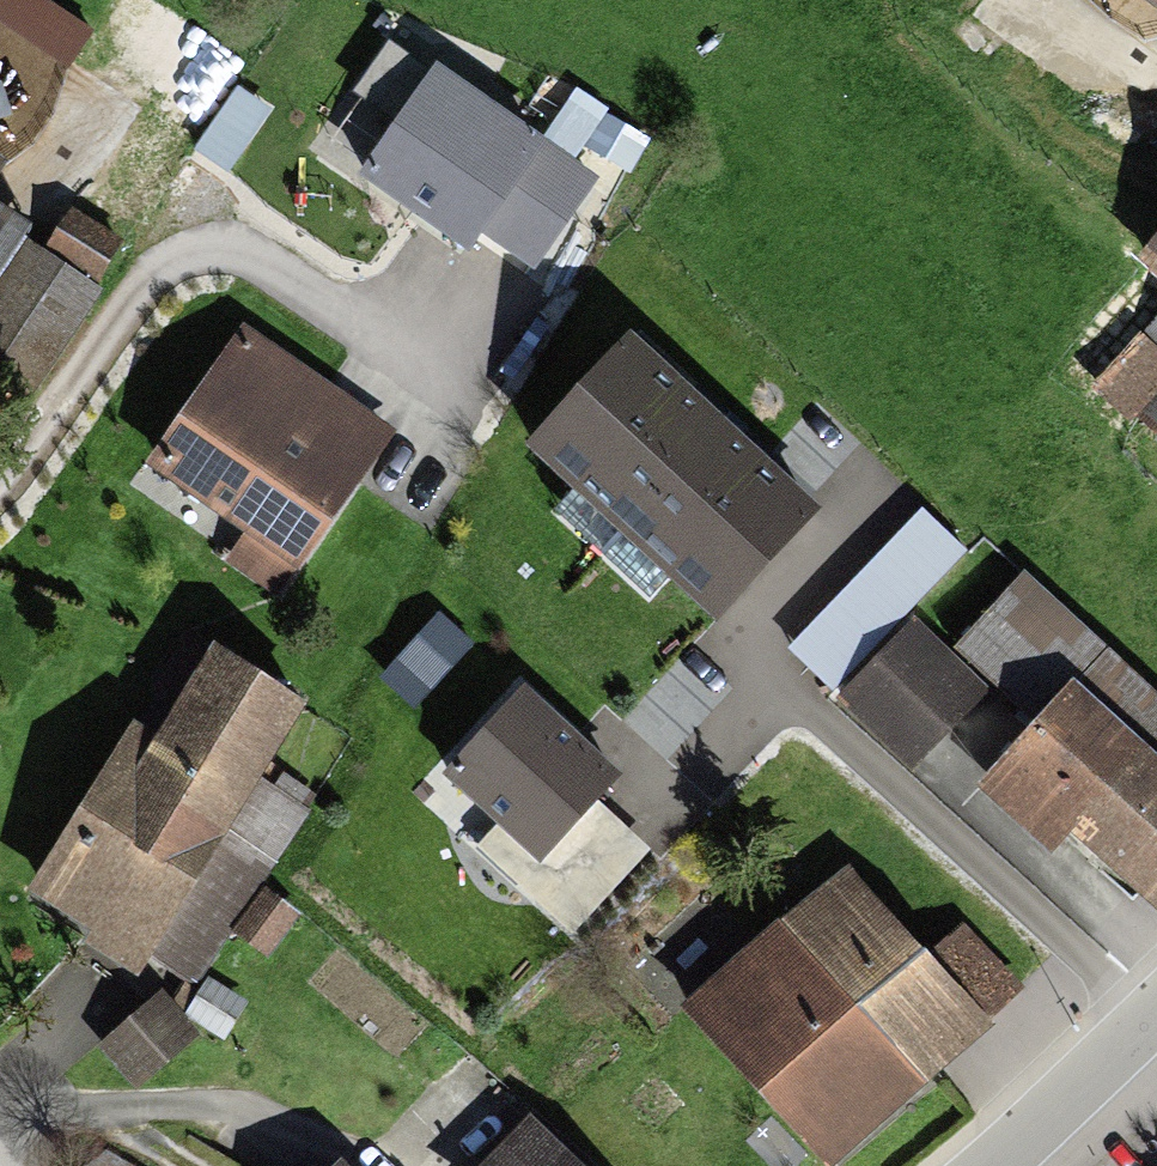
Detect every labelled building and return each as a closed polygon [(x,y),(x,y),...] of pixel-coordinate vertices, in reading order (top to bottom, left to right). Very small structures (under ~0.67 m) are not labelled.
[(1156,18),(1156,0),(1133,0),(1156,18)] [(621,177),(420,46),(336,174),(475,264),(494,235),(556,276),(621,177)] [(95,238),(60,216),(42,242),(76,264),(95,238)] [(1138,235),(1156,253),(1156,216),(1138,235)] [(17,261),(0,287),(0,371),(13,379),(70,295),(17,261)] [(1125,331),(1156,362),(1156,298),(1125,331)] [(393,426),(246,331),(160,465),(307,559),(393,426)] [(820,521),(623,336),(517,448),(715,633),(820,521)] [(1136,401),(1156,421),(1156,379),(1136,401)] [(1019,716),(980,755),(1138,912),(1156,893),(1156,716),(1016,576),(947,645),(1019,716)] [(822,705),(890,774),(973,695),(906,626),(822,705)] [(121,726),(13,892),(124,965),(288,712),(199,654),(143,740),(121,726)] [(632,776),(535,682),(444,776),(499,829),(484,844),(586,943),(666,861),(606,803),(632,776)] [(816,1165),(821,1165),(1011,992),(951,928),(917,959),(837,872),(680,1017),(816,1165)] [(263,893),(224,933),(252,961),(292,921),(263,893)] [(210,993),(187,1018),(209,1040),(232,1014),(210,993)] [(147,998),(98,1041),(130,1077),(179,1034),(147,998)] [(518,1116),(465,1165),(568,1165),(518,1116)]
